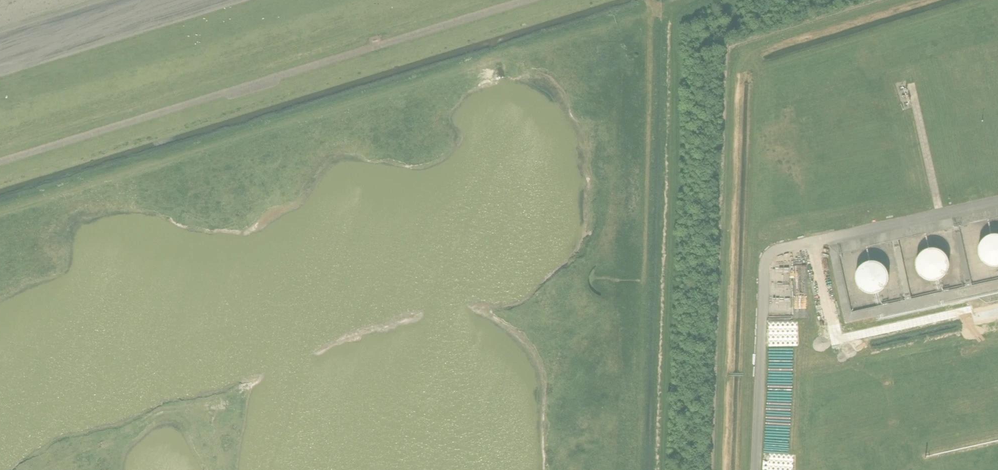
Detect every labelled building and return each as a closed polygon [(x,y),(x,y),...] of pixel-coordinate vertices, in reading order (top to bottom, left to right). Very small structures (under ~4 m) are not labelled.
[(798,312),(809,312),(810,296),(798,296),(798,312)] [(794,372),(794,349),(774,349),(774,372),(794,372)]
